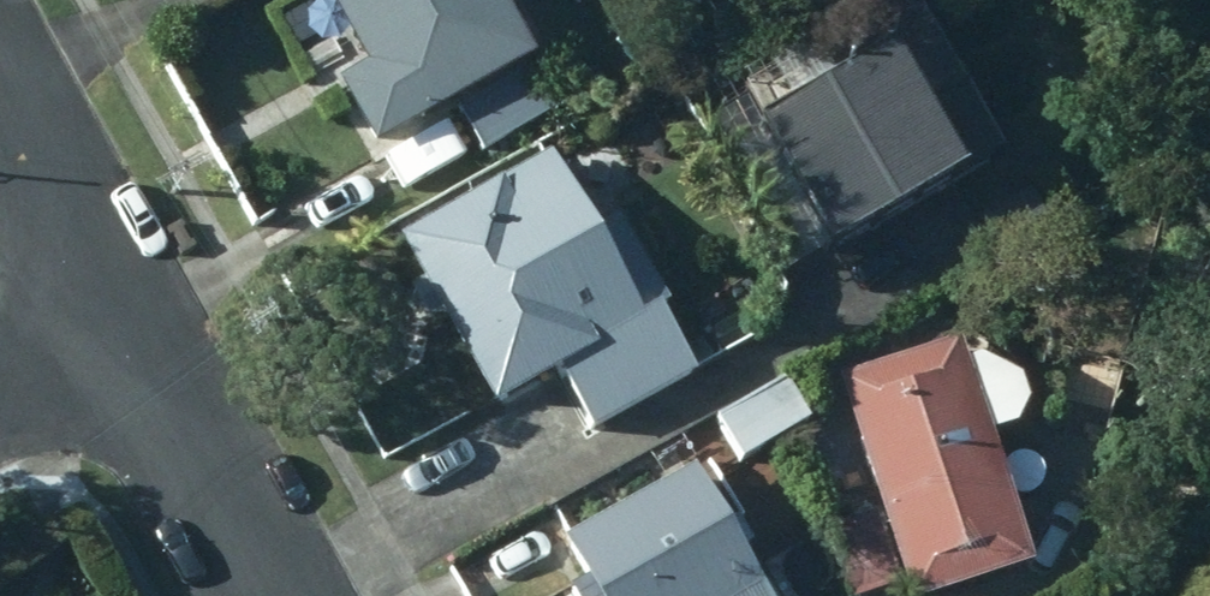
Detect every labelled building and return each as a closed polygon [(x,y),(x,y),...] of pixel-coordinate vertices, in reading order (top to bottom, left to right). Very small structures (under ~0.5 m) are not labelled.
[(374,80),(346,93),(379,160),(418,141),(465,117),(485,160),(559,122),(537,79),(544,76),(516,22),(528,17),(519,0),(334,0),(374,80)] [(916,0),(865,0),(802,36),(840,104),(772,141),(848,276),(980,202),(974,191),(1011,170),(916,0)] [(558,158),(407,242),(499,420),(570,384),(599,440),(704,385),(670,318),(677,315),(627,218),(597,233),(558,158)] [(968,347),(853,377),(910,595),(974,595),(1034,579),(968,347)] [(723,424),(748,469),(815,433),(788,386),(723,424)] [(702,482),(569,549),(592,589),(579,595),(764,595),(702,482)] [(877,516),(824,533),(843,595),(902,595),(877,516)]
